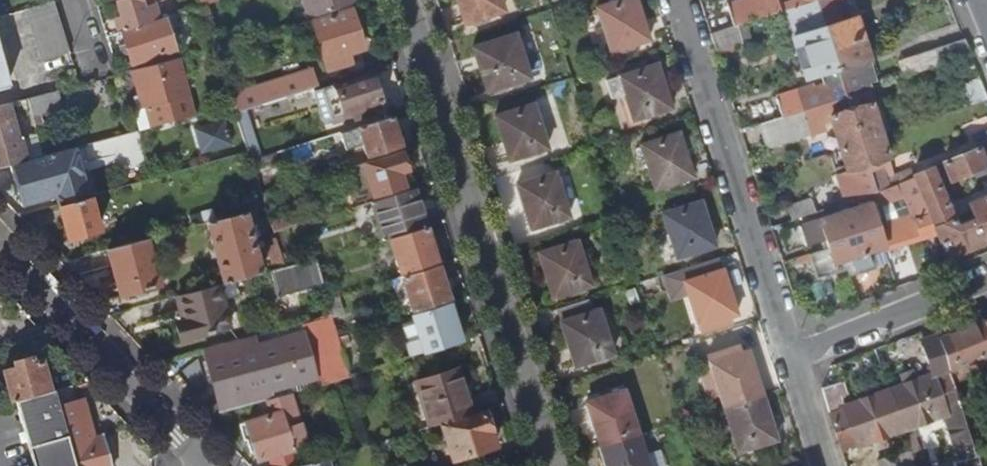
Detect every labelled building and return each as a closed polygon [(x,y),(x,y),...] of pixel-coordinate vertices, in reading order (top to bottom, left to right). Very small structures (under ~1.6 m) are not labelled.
[(71,48),(56,0),(53,0),(33,6),(40,27),(56,23),(64,50),(71,48)] [(119,29),(120,29),(125,28),(126,29),(161,18),(154,0),(116,0),(121,15),(115,17),(119,29)] [(309,18),(354,4),(352,0),(303,0),(309,18)] [(465,23),(504,10),(501,0),(458,0),(465,23)] [(611,52),(650,40),(637,0),(622,0),(597,8),(611,52)] [(780,6),(778,0),(751,0),(728,8),(734,28),(745,24),(783,12),(807,80),(823,75),(827,87),(819,89),(807,87),(796,90),(797,93),(778,99),(783,117),(760,125),(768,149),(828,130),(826,123),(831,121),(847,171),(837,174),(846,202),(876,192),(889,188),(880,160),(888,158),(872,106),(875,105),(862,62),(869,59),(857,18),(842,23),(835,2),(840,0),(799,0),(780,6)] [(937,14),(951,9),(948,0),(932,0),(937,14)] [(312,22),(326,64),(331,62),(332,63),(342,60),(341,55),(363,47),(350,10),(312,22)] [(121,31),(131,63),(175,49),(166,17),(161,18),(126,29),(121,31)] [(742,44),(740,38),(749,36),(745,24),(734,28),(711,35),(716,52),(742,44)] [(473,47),(487,91),(530,78),(516,33),(473,47)] [(936,50),(942,66),(971,56),(965,40),(936,50)] [(900,61),(905,78),(942,66),(936,50),(900,61)] [(131,70),(141,108),(145,107),(151,127),(192,116),(177,58),(131,70)] [(605,82),(611,100),(625,95),(633,122),(672,110),(657,65),(605,82)] [(295,75),(231,95),(234,105),(236,113),(245,110),(330,83),(326,70),(297,79),(295,75)] [(313,91),(324,123),(352,114),(355,120),(368,115),(366,109),(381,105),(370,73),(331,85),(313,91)] [(972,107),(986,101),(986,93),(981,79),(964,86),(972,107)] [(28,98),(32,115),(61,107),(57,90),(28,98)] [(25,161),(20,139),(18,140),(9,103),(0,105),(0,168),(25,161)] [(495,117),(509,161),(547,149),(533,105),(495,117)] [(236,113),(249,152),(252,161),(260,159),(245,110),(236,113)] [(362,144),(366,156),(400,145),(391,117),(340,133),(345,149),(362,144)] [(228,118),(197,119),(198,147),(229,146),(228,118)] [(641,146),(656,190),(693,178),(679,133),(641,146)] [(85,162),(127,161),(126,141),(84,142),(85,162)] [(57,196),(60,205),(87,197),(84,184),(56,192),(49,165),(77,157),(74,148),(46,155),(47,157),(26,163),(13,167),(23,205),(57,196)] [(944,163),(951,181),(986,166),(979,148),(944,163)] [(362,162),(374,196),(403,187),(398,172),(407,169),(408,166),(409,164),(409,162),(408,159),(407,156),(406,154),(404,152),(400,150),(362,162)] [(945,252),(948,257),(948,259),(986,243),(986,199),(969,206),(975,220),(957,228),(932,168),(914,175),(914,178),(900,184),(915,180),(945,252)] [(517,185),(531,231),(569,219),(555,173),(517,185)] [(889,228),(879,231),(884,247),(927,233),(936,256),(945,252),(915,180),(900,184),(889,188),(876,192),(883,211),(907,202),(914,219),(889,228)] [(372,202),(384,240),(390,238),(425,226),(413,188),(372,202)] [(57,206),(67,239),(97,231),(87,197),(60,205),(57,206)] [(788,207),(792,220),(816,212),(812,199),(788,207)] [(663,214),(677,259),(715,246),(701,202),(663,214)] [(808,253),(816,278),(846,270),(849,278),(858,275),(857,272),(872,267),(867,252),(884,247),(879,231),(871,205),(800,227),(807,249),(826,242),(828,247),(808,253)] [(206,223),(223,284),(261,274),(244,212),(206,223)] [(270,219),(274,233),(283,230),(279,216),(270,219)] [(390,238),(401,271),(436,260),(425,226),(390,238)] [(276,237),(285,267),(297,264),(292,247),(289,248),(283,230),(274,233),(276,237)] [(266,240),(275,270),(285,267),(276,237),(266,240)] [(107,250),(120,296),(159,286),(147,239),(107,250)] [(539,254),(554,299),(591,287),(577,241),(539,254)] [(936,256),(939,261),(948,257),(945,252),(936,256)] [(270,271),(277,295),(324,282),(317,258),(297,264),(285,267),(275,270),(270,271)] [(402,276),(414,309),(448,298),(438,265),(402,276)] [(685,284),(699,328),(737,315),(723,271),(685,284)] [(177,296),(182,315),(187,313),(189,318),(183,320),(179,322),(184,341),(228,329),(216,286),(177,296)] [(328,299),(332,314),(333,316),(343,313),(339,296),(328,299)] [(557,310),(575,368),(613,356),(599,311),(594,312),(589,299),(557,310)] [(400,322),(406,342),(420,338),(425,353),(462,341),(450,303),(412,315),(413,318),(400,322)] [(205,352),(221,412),(268,399),(291,393),(334,382),(350,377),(339,338),(333,316),(332,314),(253,336),(254,338),(205,352)] [(950,370),(954,369),(959,383),(986,372),(986,325),(985,321),(941,340),(950,370)] [(339,338),(350,377),(359,374),(357,367),(368,364),(359,331),(339,338)] [(932,376),(889,390),(902,432),(944,416),(958,462),(976,456),(950,370),(941,340),(939,334),(923,340),(932,376)] [(721,397),(724,409),(763,396),(748,352),(741,354),(739,347),(708,357),(721,397)] [(3,369),(12,400),(17,399),(51,390),(43,359),(34,361),(32,356),(14,361),(15,366),(3,369)] [(708,357),(697,361),(710,400),(721,397),(708,357)] [(417,382),(431,426),(472,413),(457,369),(417,382)] [(823,388),(843,451),(859,445),(861,447),(902,432),(889,390),(846,406),(843,396),(848,394),(844,381),(823,388)] [(76,465),(114,465),(105,434),(96,436),(80,382),(55,388),(76,465)] [(35,465),(76,465),(55,388),(51,390),(17,399),(35,465)] [(587,404),(601,448),(639,436),(625,392),(587,404)] [(273,416),(249,423),(259,459),(269,456),(273,465),(296,465),(298,465),(294,450),(306,446),(291,393),(268,399),(273,416)] [(724,409),(739,453),(777,441),(763,396),(724,409)] [(442,426),(454,460),(495,446),(490,429),(493,425),(489,415),(485,414),(484,412),(472,416),(442,426)] [(904,438),(909,452),(910,455),(919,452),(913,435),(904,438)] [(607,465),(649,465),(639,436),(601,448),(607,465)] [(378,443),(381,452),(391,448),(387,440),(378,443)] [(880,465),(913,465),(910,455),(909,452),(879,461),(880,465)] [(954,465),(978,465),(976,459),(977,458),(976,456),(958,462),(953,463),(954,465)]
